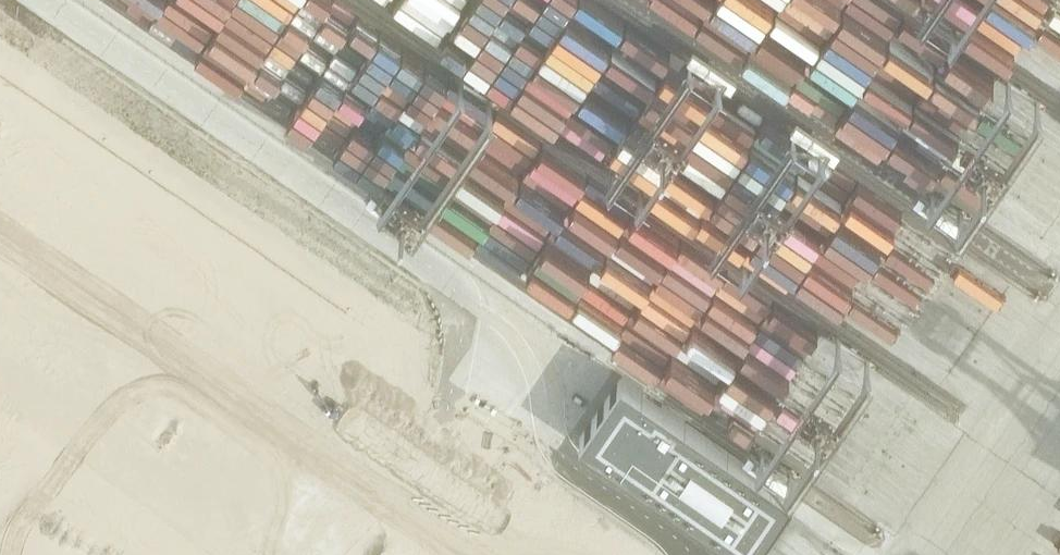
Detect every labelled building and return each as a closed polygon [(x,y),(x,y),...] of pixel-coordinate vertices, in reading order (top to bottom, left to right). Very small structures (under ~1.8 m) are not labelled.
[(451,33),(469,44),(480,26),(482,27),(498,0),(471,0),(451,33)] [(603,144),(628,106),(609,94),(624,71),(646,85),(663,58),(620,31),(580,93),(579,93),(561,121),(579,133),(583,125),(590,129),(587,134),(603,144)] [(101,78),(90,100),(101,105),(111,83),(101,78)] [(635,115),(659,128),(670,108),(680,113),(688,99),(680,95),(684,88),(669,79),(663,90),(652,84),(635,115)] [(411,184),(425,166),(402,148),(399,152),(357,120),(346,134),(411,184)] [(619,126),(607,160),(654,176),(666,142),(619,126)] [(707,164),(707,163),(676,145),(652,186),(698,213),(722,172),(707,164)] [(602,311),(605,294),(575,289),(572,308),(585,310),(585,309),(602,311)] [(622,375),(579,437),(750,554),(793,493),(622,375)] [(315,498),(330,477),(297,453),(282,473),(315,498)]
